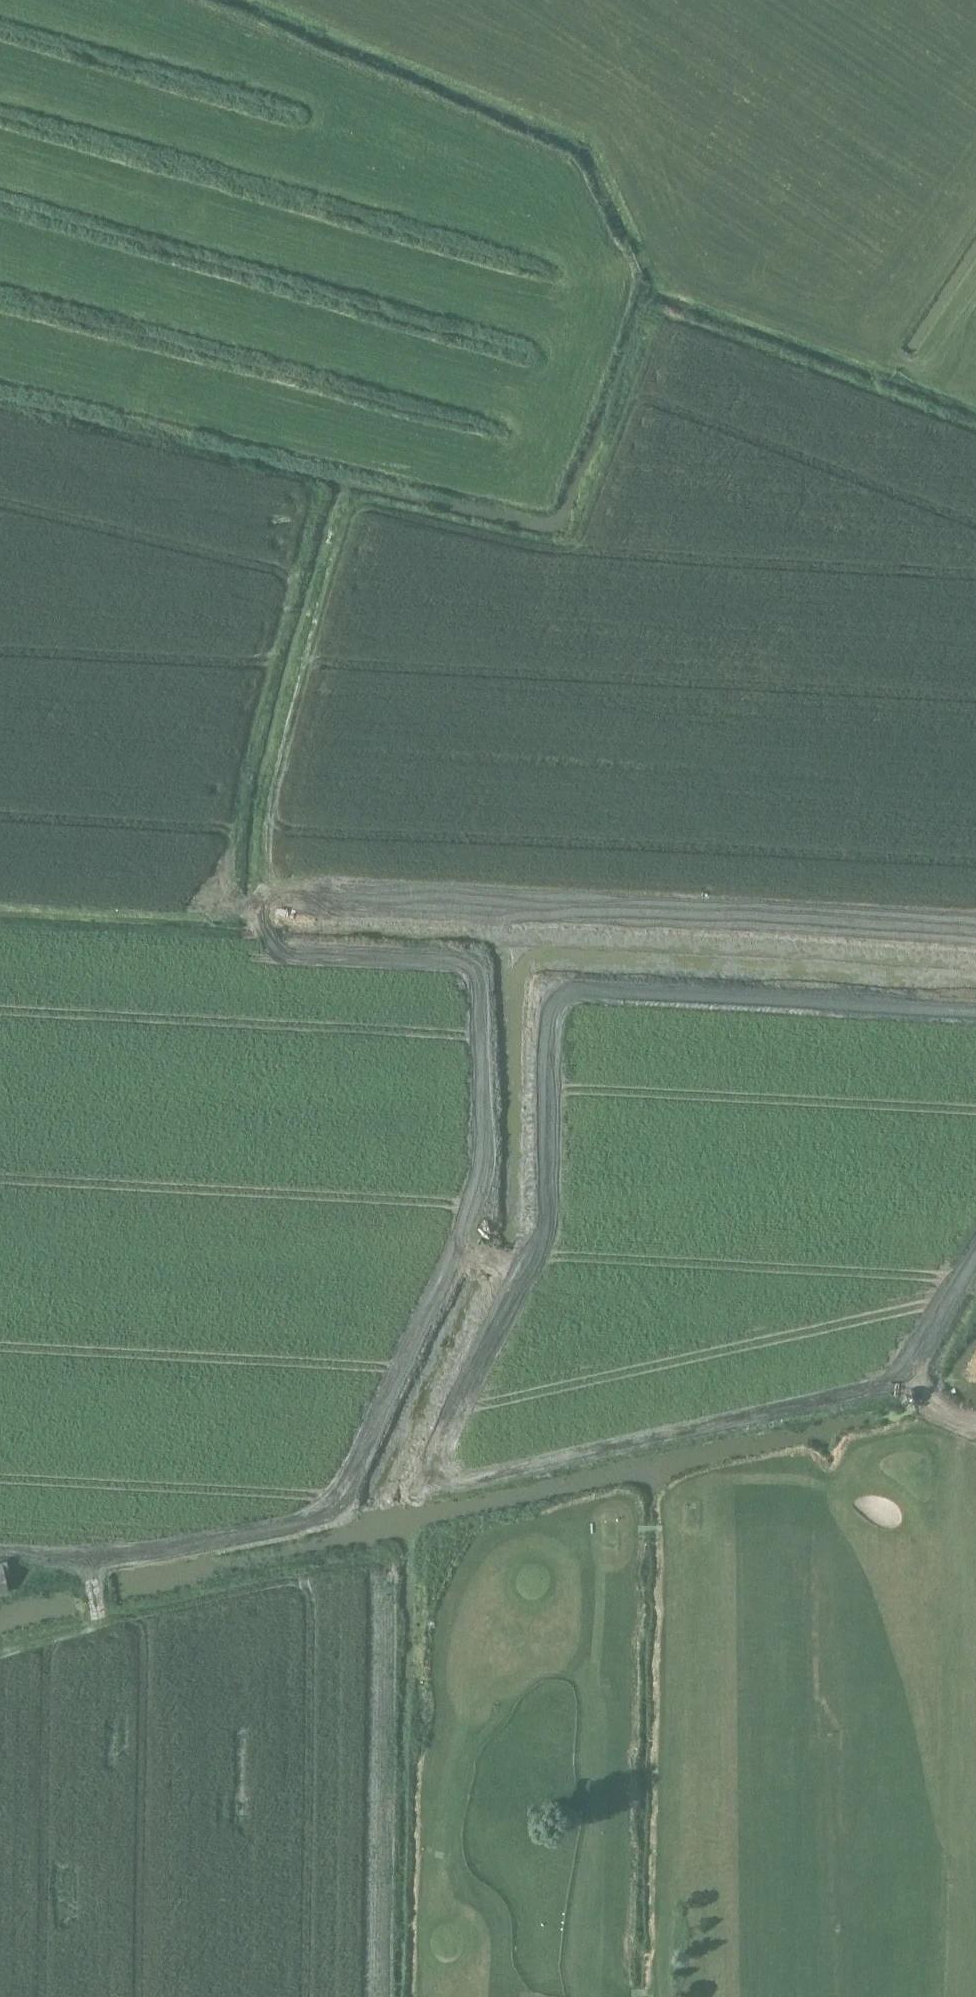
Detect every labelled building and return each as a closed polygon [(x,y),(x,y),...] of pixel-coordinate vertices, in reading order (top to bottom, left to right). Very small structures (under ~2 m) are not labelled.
[(8,1591),(2,1561),(0,1561),(0,1593),(8,1591)]
